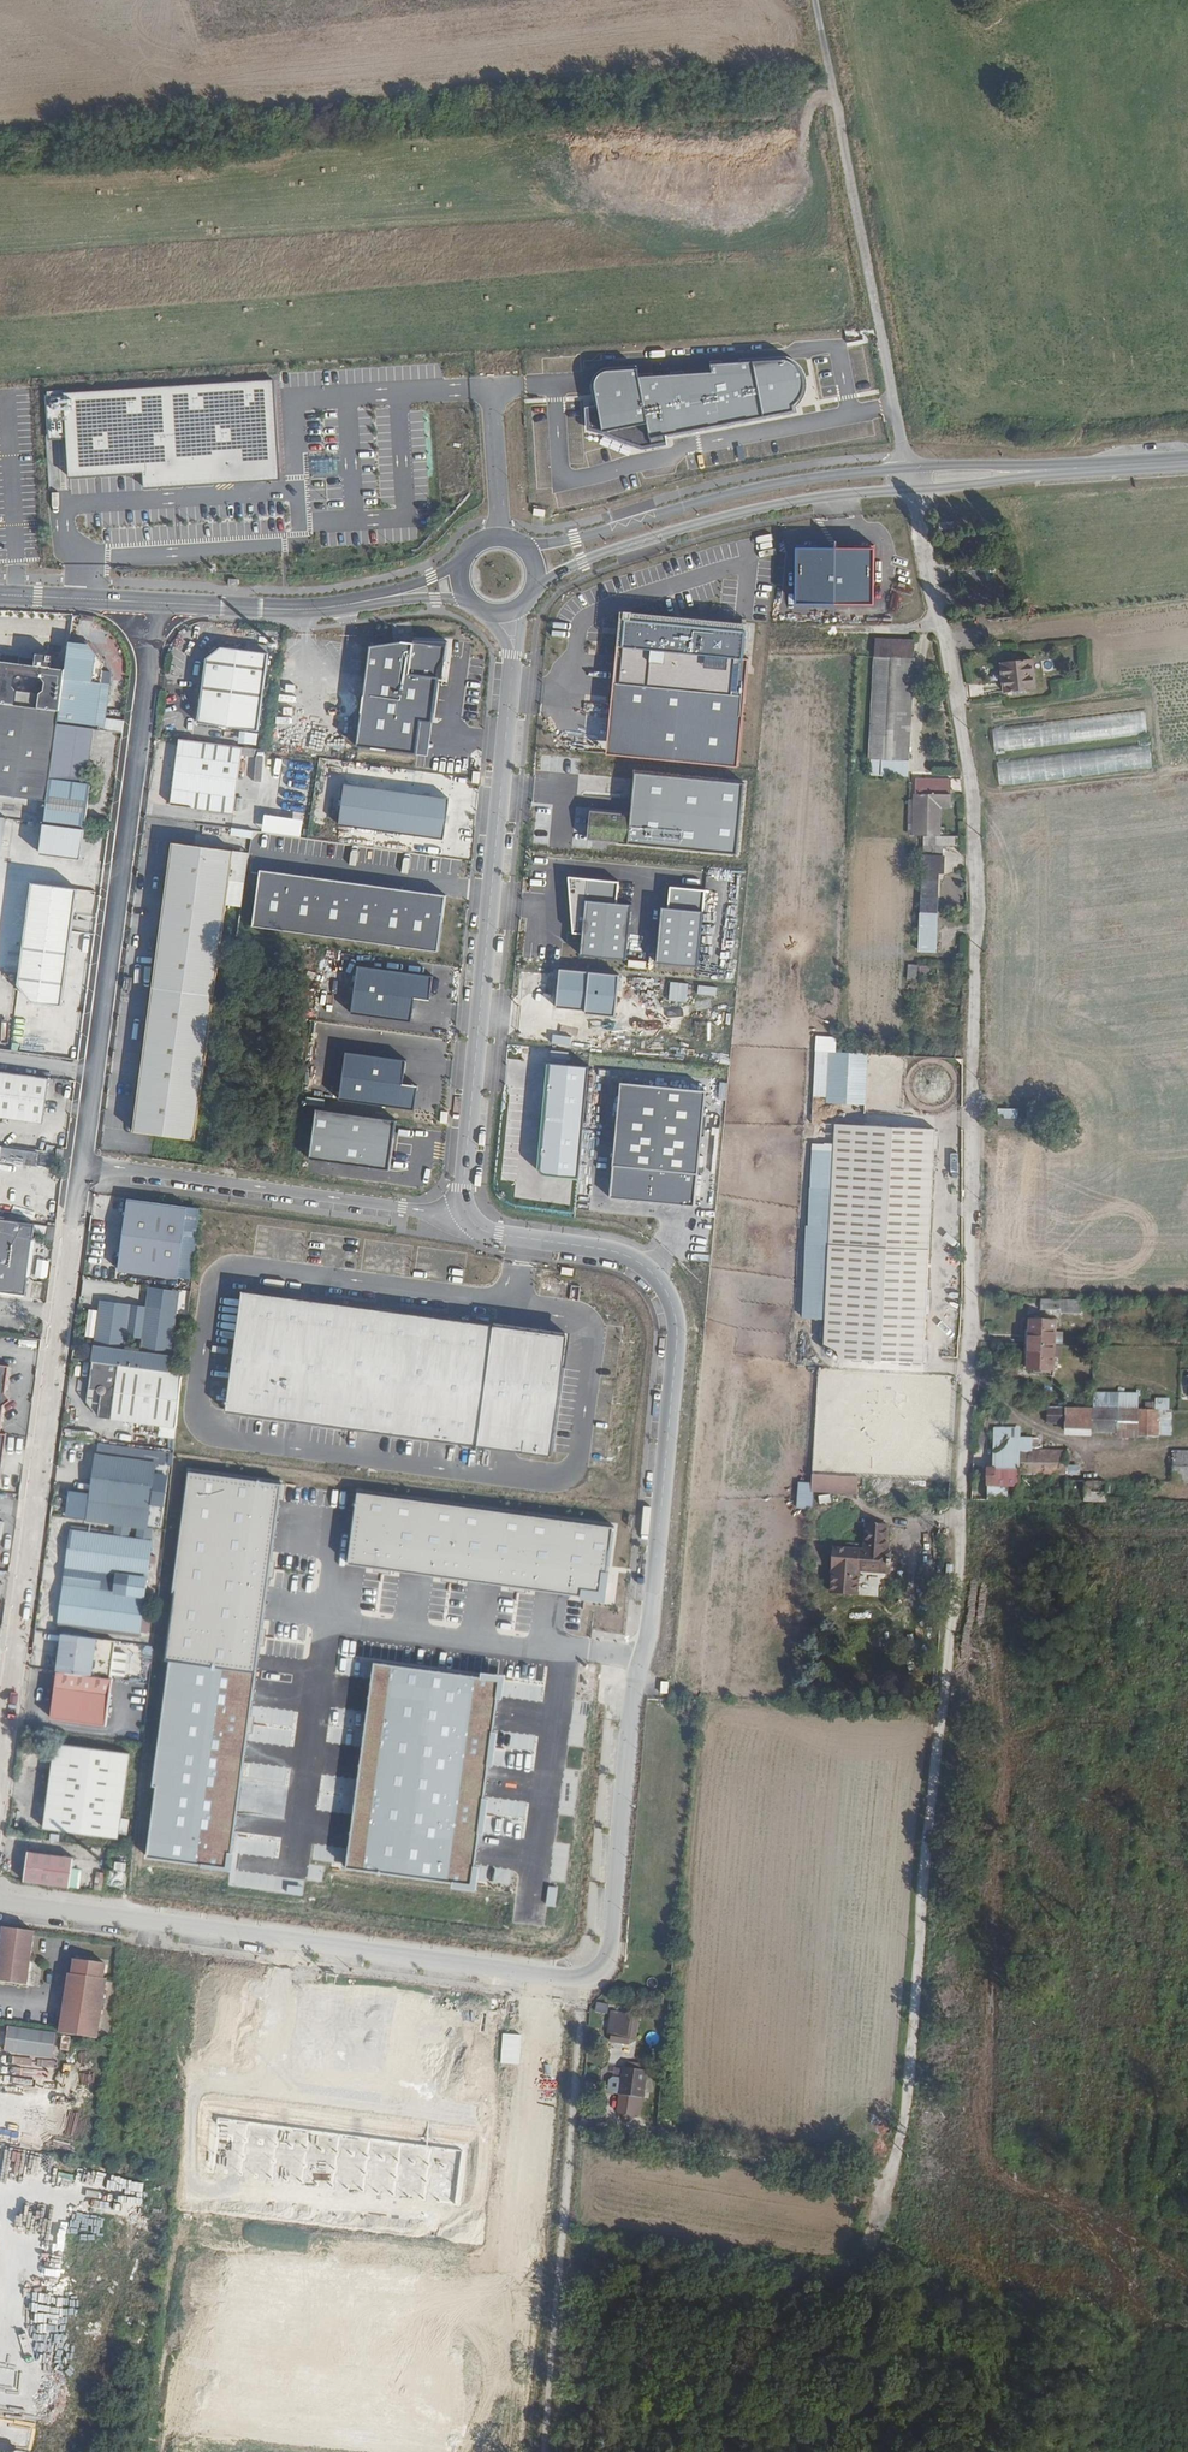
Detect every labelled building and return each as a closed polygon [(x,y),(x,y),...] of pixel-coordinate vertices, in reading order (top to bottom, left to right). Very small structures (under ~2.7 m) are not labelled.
[(638,378),(637,369),(607,373),(599,377),(596,384),(595,393),(598,406),(585,408),(586,429),(605,435),(620,441),(629,447),(639,448),(650,448),(667,445),(666,436),(794,411),(793,404),(799,398),(802,391),(803,384),(803,376),(800,370),(793,362),(786,359),(754,362),(711,364),(713,374),(638,378)] [(274,381),(64,393),(69,476),(144,472),(145,486),(279,478),(274,381)] [(791,547),(791,603),(874,603),(874,547),(791,547)] [(749,625),(614,612),(600,753),(735,766),(749,625)] [(352,747),(425,757),(441,646),(402,640),(366,648),(352,747)] [(65,668),(58,723),(90,728),(103,729),(110,683),(100,682),(103,664),(89,644),(69,641),(65,668)] [(198,723),(257,730),(268,653),(221,646),(206,658),(198,723)] [(65,668),(44,666),(45,660),(44,658),(43,656),(41,656),(39,656),(37,657),(36,659),(35,665),(0,660),(0,795),(47,801),(50,779),(58,723),(65,668)] [(912,700),(914,659),(879,656),(874,753),(873,755),(872,759),(908,762),(912,700)] [(908,762),(912,762),(914,762),(920,659),(914,659),(912,700),(908,762)] [(1030,663),(998,666),(1001,695),(1033,692),(1030,663)] [(995,750),(1145,733),(1143,712),(1101,717),(992,729),(995,750)] [(83,784),(90,728),(58,723),(50,779),(83,784)] [(234,813),(242,755),(255,757),(256,749),(179,738),(170,805),(234,813)] [(1146,747),(996,759),(998,783),(1148,770),(1146,747)] [(908,762),(872,759),(871,775),(908,778),(908,762)] [(744,784),(638,773),(632,815),(593,810),(591,838),(619,841),(737,853),(744,784)] [(50,779),(44,824),(85,829),(91,785),(83,784),(50,779)] [(927,836),(929,781),(919,780),(916,835),(927,836)] [(930,836),(930,842),(942,843),(942,831),(943,811),(952,812),(953,783),(933,781),(932,799),(931,799),(929,836),(930,836)] [(443,799),(340,785),(335,823),(438,837),(443,799)] [(234,850),(172,842),(153,987),(215,996),(234,850)] [(926,842),(922,913),(937,915),(940,873),(943,873),(943,861),(946,861),(946,855),(951,855),(951,851),(959,851),(960,843),(948,843),(942,843),(930,842),(926,842)] [(440,896),(256,870),(249,924),(432,951),(440,896)] [(576,956),(625,961),(630,906),(615,905),(617,883),(565,878),(569,934),(578,935),(576,956)] [(13,1000),(62,1004),(71,899),(83,900),(84,890),(23,885),(13,1000)] [(663,909),(657,908),(652,962),(698,967),(706,891),(665,888),(663,909)] [(352,965),(420,975),(422,964),(353,954),(352,965)] [(908,965),(906,975),(915,977),(917,966),(908,965)] [(433,978),(353,966),(347,1014),(408,1023),(412,999),(429,1001),(433,978)] [(620,975),(560,969),(556,1008),(585,1010),(585,1013),(616,1016),(620,975)] [(668,1001),(687,1002),(688,983),(668,982),(668,1001)] [(715,997),(717,988),(697,984),(695,994),(715,997)] [(215,996),(153,987),(133,1131),(195,1140),(215,996)] [(637,1054),(656,1056),(657,1047),(638,1045),(637,1054)] [(824,1097),(824,1104),(865,1105),(866,1053),(814,1051),(812,1097),(824,1097)] [(342,1052),(335,1101),(412,1112),(415,1088),(399,1086),(403,1061),(342,1052)] [(536,1176),(573,1179),(583,1067),(546,1064),(536,1176)] [(42,1123),(48,1077),(0,1071),(0,1117),(42,1123)] [(701,1092),(617,1084),(606,1198),(689,1206),(701,1092)] [(1016,1109),(998,1108),(997,1118),(1016,1119),(1016,1109)] [(313,1110),(306,1160),(382,1171),(390,1121),(313,1110)] [(935,1129),(833,1125),(822,1357),(924,1362),(935,1129)] [(589,1197),(576,1200),(579,1214),(593,1211),(589,1197)] [(176,1278),(186,1206),(128,1198),(118,1270),(176,1278)] [(26,1295),(36,1224),(0,1219),(0,1291),(26,1295)] [(46,1239),(54,1240),(56,1226),(48,1226),(46,1239)] [(46,1278),(46,1261),(36,1261),(36,1278),(46,1278)] [(563,1339),(237,1293),(220,1410),(546,1457),(563,1339)] [(1061,1312),(1082,1312),(1083,1299),(1048,1298),(1041,1298),(1041,1307),(1061,1308),(1061,1312)] [(177,1311),(146,1307),(140,1351),(123,1349),(129,1305),(100,1301),(92,1360),(169,1371),(177,1311)] [(146,1307),(129,1305),(123,1349),(140,1351),(146,1307)] [(1058,1345),(1059,1323),(1024,1322),(1023,1344),(1051,1345),(1058,1345)] [(1051,1345),(1023,1344),(1022,1370),(1057,1371),(1058,1345),(1051,1345)] [(169,1371),(92,1360),(88,1388),(97,1389),(97,1390),(97,1391),(98,1393),(99,1394),(100,1394),(100,1395),(97,1417),(176,1427),(182,1373),(169,1371)] [(6,1393),(10,1366),(0,1364),(0,1480),(1,1480),(7,1434),(1,1433),(4,1405),(12,1400),(6,1393)] [(814,1472),(945,1478),(950,1378),(819,1372),(814,1472)] [(86,1402),(97,1417),(100,1395),(100,1394),(99,1394),(98,1393),(97,1391),(97,1390),(97,1389),(88,1388),(86,1402)] [(1045,1406),(1045,1421),(1061,1422),(1061,1407),(1045,1406)] [(1143,1409),(1069,1408),(1069,1430),(1143,1431),(1143,1409)] [(1168,1409),(1149,1409),(1148,1441),(1167,1442),(1168,1409)] [(1021,1466),(1022,1435),(1001,1434),(999,1465),(1021,1466)] [(1034,1436),(1022,1435),(1021,1466),(1020,1504),(1047,1505),(1086,1505),(1086,1489),(1065,1488),(1066,1447),(1034,1446),(1034,1436)] [(147,1529),(156,1462),(96,1454),(87,1521),(118,1525),(147,1529)] [(1177,1454),(1176,1485),(1187,1485),(1187,1454),(1177,1454)] [(1021,1466),(999,1465),(996,1464),(995,1484),(1003,1484),(1016,1485),(1016,1504),(1020,1504),(1021,1466)] [(251,1673),(278,1484),(189,1472),(162,1661),(251,1673)] [(811,1510),(811,1493),(856,1495),(856,1477),(810,1475),(809,1483),(797,1483),(795,1509),(811,1510)] [(975,1483),(974,1504),(988,1504),(988,1484),(975,1483)] [(1003,1484),(995,1484),(988,1484),(988,1504),(1002,1504),(1003,1484)] [(614,1530),(353,1493),(342,1566),(603,1603),(614,1530)] [(147,1529),(118,1525),(117,1532),(151,1536),(152,1529),(147,1529)] [(152,1541),(153,1536),(151,1536),(117,1532),(71,1526),(71,1530),(152,1541)] [(864,1526),(863,1548),(863,1553),(860,1553),(859,1571),(877,1573),(877,1576),(887,1576),(888,1569),(890,1569),(890,1563),(888,1563),(888,1555),(884,1554),(885,1527),(864,1526)] [(99,1590),(67,1586),(63,1589),(59,1622),(140,1632),(140,1631),(142,1614),(152,1541),(71,1530),(67,1562),(70,1567),(101,1571),(116,1573),(114,1592),(99,1590)] [(67,1562),(63,1589),(67,1586),(99,1590),(101,1571),(70,1567),(67,1562)] [(142,1614),(140,1631),(147,1632),(149,1615),(142,1614)] [(624,1632),(625,1620),(593,1619),(592,1631),(624,1632)] [(59,1622),(59,1626),(139,1636),(140,1632),(59,1622)] [(116,1640),(62,1633),(60,1646),(59,1646),(55,1647),(54,1655),(57,1658),(58,1658),(57,1671),(111,1678),(116,1640)] [(251,1673),(162,1661),(134,1865),(225,1877),(251,1673)] [(511,1678),(376,1661),(352,1877),(480,1893),(511,1678)] [(107,1726),(113,1679),(57,1671),(50,1718),(107,1726)] [(129,1752),(55,1743),(44,1828),(118,1837),(129,1752)] [(119,1863),(28,1851),(24,1881),(115,1893),(119,1863)] [(4,1927),(1,1948),(0,1948),(0,1982),(28,1985),(35,1932),(4,1927)] [(103,1963),(74,1959),(71,1974),(69,1974),(61,2033),(96,2038),(104,1978),(101,1978),(103,1963)] [(594,2011),(607,2011),(608,2003),(595,2002),(594,2011)] [(509,2019),(464,2014),(453,2106),(496,2114),(509,2019)] [(634,2017),(622,2015),(620,2036),(620,2043),(631,2044),(634,2017)] [(51,2057),(54,2031),(4,2025),(2,2052),(51,2057)] [(30,2087),(34,2071),(10,2066),(6,2081),(30,2087)] [(648,2073),(638,2072),(631,2071),(623,2071),(619,2116),(628,2117),(629,2099),(645,2100),(648,2073)] [(40,2072),(39,2077),(56,2081),(57,2075),(40,2072)] [(478,2162),(227,2127),(213,2177),(467,2210),(478,2162)] [(104,2361),(105,2352),(78,2348),(77,2356),(104,2361)] [(27,2427),(30,2411),(10,2408),(9,2415),(20,2417),(19,2426),(27,2427)] [(21,2447),(31,2449),(33,2440),(23,2438),(21,2447)]
